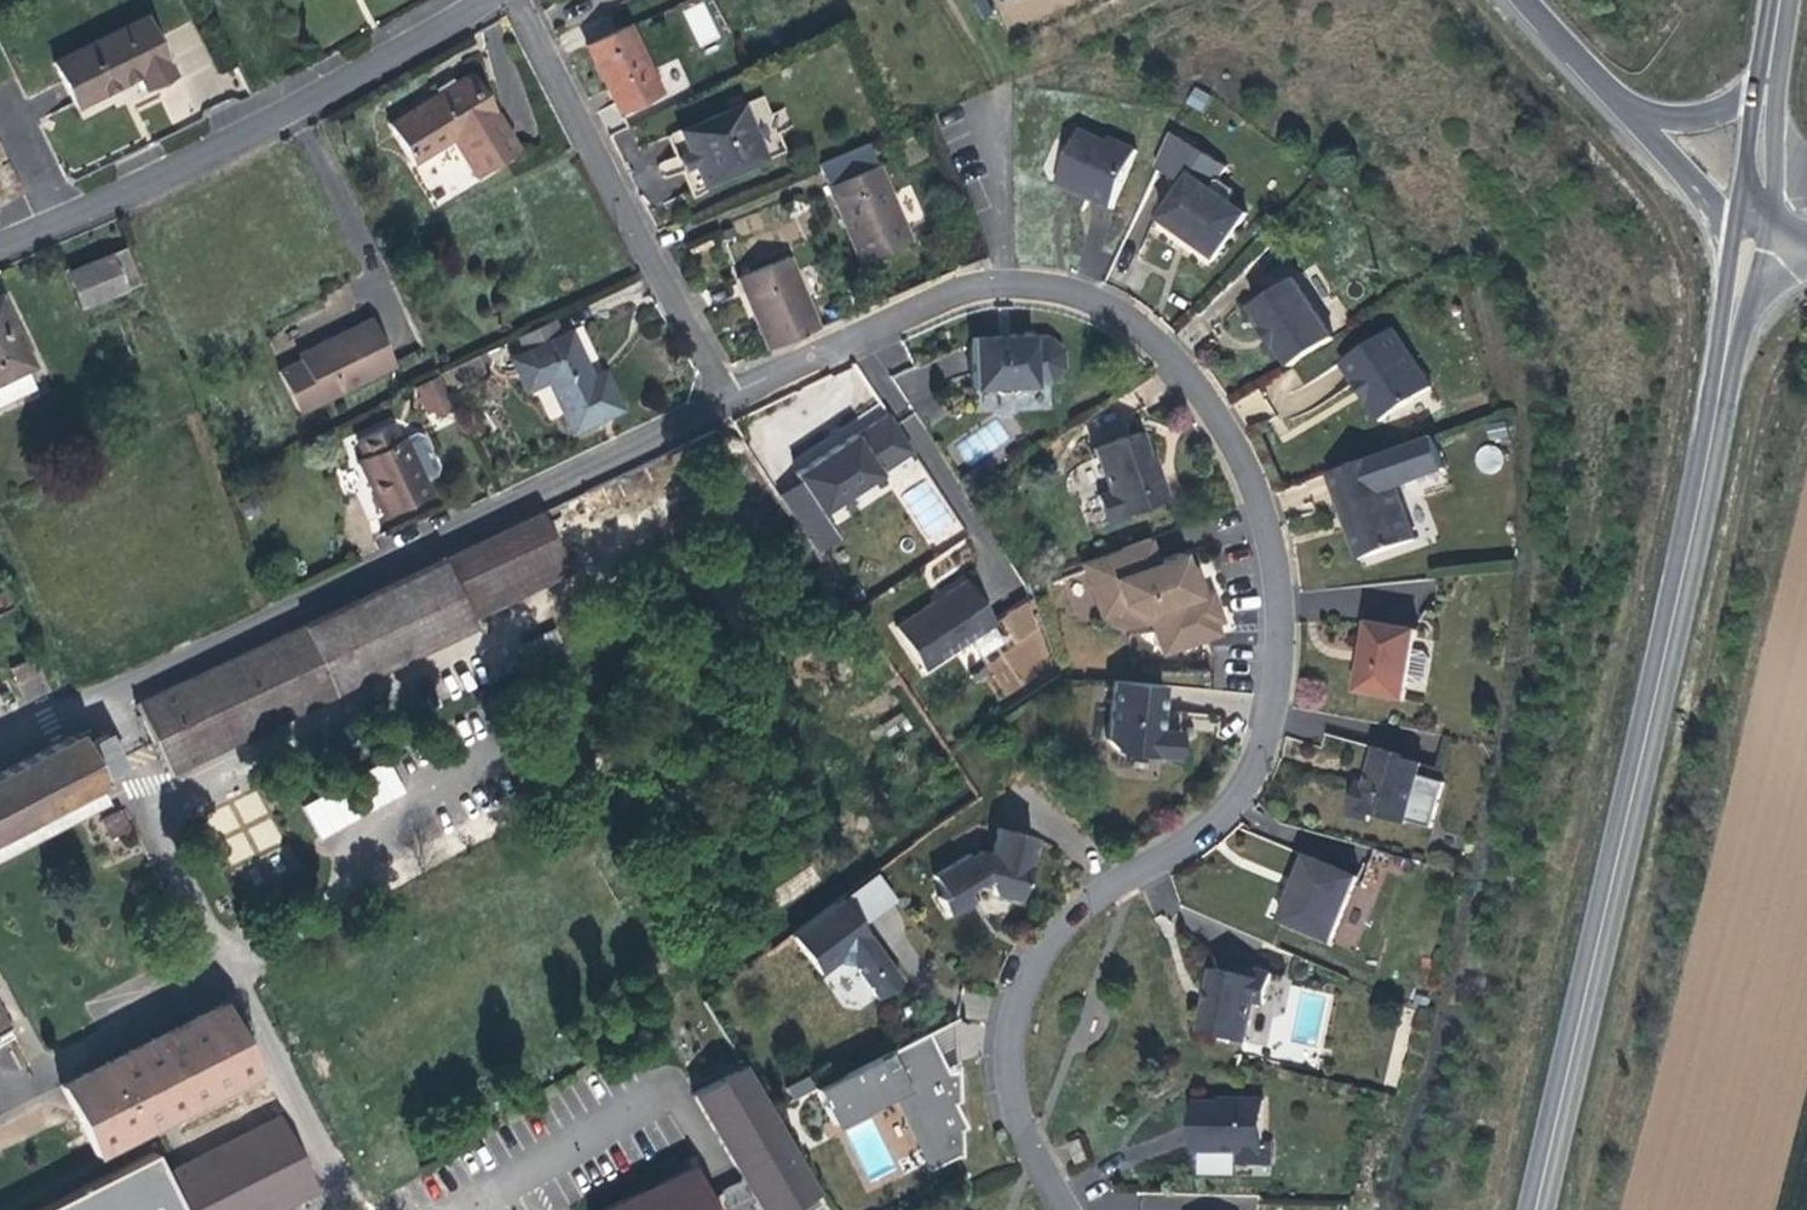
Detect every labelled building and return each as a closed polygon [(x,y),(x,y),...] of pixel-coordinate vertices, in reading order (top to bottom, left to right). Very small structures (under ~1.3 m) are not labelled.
[(682,9),(698,48),(720,39),(704,0),(682,9)] [(136,23),(55,63),(77,107),(131,81),(140,76),(145,87),(171,74),(144,19),(136,23)] [(626,24),(585,45),(599,74),(616,110),(658,90),(626,24)] [(519,152),(472,73),(388,125),(412,165),(452,142),(475,179),(519,152)] [(763,159),(737,97),(724,103),(726,108),(676,130),(685,151),(691,164),(700,186),(763,159)] [(1112,142),(1083,129),(1080,135),(1064,140),(1071,155),(1057,183),(1067,188),(1073,190),(1081,190),(1086,192),(1084,195),(1089,197),(1093,189),(1107,195),(1130,145),(1114,137),(1112,142)] [(867,142),(818,162),(832,195),(860,262),(909,241),(867,142)] [(691,164),(685,151),(672,157),(678,170),(691,164)] [(1183,235),(1211,256),(1245,212),(1190,172),(1155,215),(1183,235)] [(1103,204),(1107,195),(1093,189),(1089,197),(1103,204)] [(124,250),(66,275),(80,311),(139,285),(124,250)] [(754,318),(767,349),(817,328),(786,255),(736,276),(754,318)] [(1294,364),(1338,335),(1294,274),(1250,304),(1267,326),(1278,342),(1282,347),(1294,364)] [(0,298),(0,408),(36,390),(27,371),(34,367),(11,320),(0,298)] [(299,414),(394,367),(372,321),(339,337),(331,342),(332,344),(300,360),(301,362),(277,373),(299,414)] [(552,321),(516,337),(524,354),(509,361),(516,375),(523,378),(529,390),(532,388),(546,382),(562,416),(571,434),(621,409),(603,373),(591,378),(585,365),(569,332),(561,337),(552,321)] [(1341,359),(1355,380),(1360,377),(1370,394),(1365,397),(1368,402),(1379,419),(1433,385),(1394,325),(1341,359)] [(1278,342),(1267,326),(1263,329),(1275,345),(1278,342)] [(971,359),(972,386),(989,385),(995,391),(1010,390),(1016,384),(1033,383),(1033,380),(1049,379),(1062,365),(1061,346),(1047,333),(1031,334),(1030,331),(969,334),(971,359)] [(475,356),(437,373),(447,394),(484,376),(475,356)] [(451,409),(434,377),(418,385),(427,402),(420,406),(424,413),(431,410),(434,417),(451,409)] [(1360,377),(1355,380),(1365,397),(1370,394),(1360,377)] [(427,402),(418,385),(411,388),(420,406),(427,402)] [(1233,398),(1240,418),(1267,410),(1260,390),(1233,398)] [(878,472),(911,450),(887,413),(854,434),(853,433),(846,438),(794,473),(820,513),(879,473),(878,472)] [(365,458),(358,461),(385,519),(418,503),(430,497),(424,484),(435,479),(435,463),(425,445),(413,434),(397,441),(389,424),(357,440),(365,458)] [(1139,431),(1117,439),(1114,449),(1095,456),(1108,490),(1096,494),(1107,524),(1128,517),(1126,510),(1166,495),(1153,458),(1151,452),(1147,454),(1139,431)] [(1114,449),(1117,439),(1092,447),(1095,456),(1114,449)] [(1384,454),(1330,473),(1341,504),(1346,518),(1352,516),(1367,558),(1414,541),(1384,454)] [(974,468),(959,478),(969,493),(984,483),(974,468)] [(137,702),(132,703),(166,774),(333,694),(331,692),(473,624),(470,619),(568,572),(539,511),(137,702)] [(1352,516),(1346,518),(1361,560),(1367,558),(1352,516)] [(1181,553),(1156,562),(1147,538),(1079,562),(1096,610),(1120,602),(1147,613),(1150,623),(1158,646),(1174,649),(1206,638),(1202,627),(1214,623),(1220,621),(1209,590),(1203,592),(1195,594),(1186,568),(1183,560),(1181,553)] [(1203,592),(1193,566),(1186,568),(1195,594),(1203,592)] [(934,597),(894,621),(922,664),(996,620),(979,595),(967,577),(945,590),(947,593),(935,600),(934,597)] [(947,593),(945,590),(934,597),(935,600),(947,593)] [(1120,609),(1150,623),(1147,613),(1120,602),(1096,610),(1098,617),(1120,609)] [(1414,650),(1418,629),(1369,621),(1363,657),(1357,693),(1405,701),(1409,680),(1414,650)] [(1214,623),(1202,627),(1206,638),(1218,634),(1214,623)] [(1425,652),(1414,650),(1409,680),(1421,682),(1427,678),(1430,658),(1425,652)] [(44,680),(38,667),(14,679),(19,691),(44,680)] [(1162,684),(1110,679),(1105,739),(1116,752),(1176,758),(1180,755),(1183,734),(1180,730),(1160,728),(1161,713),(1162,684)] [(95,782),(121,769),(102,729),(76,743),(71,734),(0,769),(0,831),(95,782)] [(1400,756),(1378,750),(1374,764),(1371,774),(1374,775),(1370,788),(1368,788),(1358,785),(1349,817),(1371,823),(1373,816),(1406,825),(1408,821),(1419,776),(1420,773),(1397,767),(1399,759),(1400,756)] [(1422,765),(1399,759),(1397,767),(1420,773),(1422,765)] [(320,840),(407,792),(388,760),(302,807),(320,840)] [(1446,783),(1419,776),(1408,821),(1434,828),(1446,783)] [(95,782),(0,831),(0,855),(105,801),(95,782)] [(262,793),(209,810),(226,862),(279,846),(262,793)] [(1033,836),(996,827),(996,828),(989,852),(978,849),(970,858),(967,853),(967,854),(931,875),(942,893),(936,897),(946,915),(970,901),(963,889),(982,877),(988,877),(987,883),(992,894),(1018,900),(1033,836)] [(1332,942),(1354,886),(1333,877),(1334,867),(1307,856),(1301,871),(1298,879),(1301,881),(1295,895),(1292,894),(1281,920),(1332,942)] [(1358,878),(1334,867),(1333,877),(1354,886),(1358,878)] [(876,877),(843,902),(852,914),(859,924),(893,900),(876,877)] [(1301,881),(1298,879),(1292,894),(1295,895),(1301,881)] [(843,902),(841,899),(833,905),(844,920),(852,914),(843,902)] [(859,924),(852,914),(844,920),(833,905),(791,936),(818,973),(834,961),(850,963),(876,998),(900,980),(866,934),(859,924)] [(1249,976),(1213,969),(1210,983),(1208,992),(1212,993),(1208,1011),(1204,1010),(1199,1033),(1245,1042),(1256,991),(1266,994),(1271,973),(1251,969),(1249,976)] [(91,1152),(114,1140),(102,1114),(90,1120),(76,1090),(226,1014),(219,1001),(56,1084),(91,1152)] [(114,1140),(254,1069),(226,1014),(76,1090),(90,1120),(102,1114),(114,1140)] [(947,1071),(927,1031),(813,1089),(832,1125),(891,1094),(930,1171),(957,1157),(964,1157),(963,1130),(968,1127),(955,1103),(960,1100),(959,1069),(947,1071)] [(741,1072),(695,1103),(758,1209),(803,1209),(818,1200),(741,1072)] [(1224,1104),(1198,1104),(1198,1125),(1197,1153),(1243,1154),(1244,1166),(1275,1166),(1275,1145),(1268,1145),(1268,1101),(1224,1101),(1224,1104)] [(45,1209),(284,1209),(338,1188),(300,1112),(191,1165),(177,1140),(45,1209)] [(1081,1142),(1069,1147),(1077,1168),(1089,1163),(1081,1142)] [(689,1168),(602,1209),(710,1209),(689,1168)]
